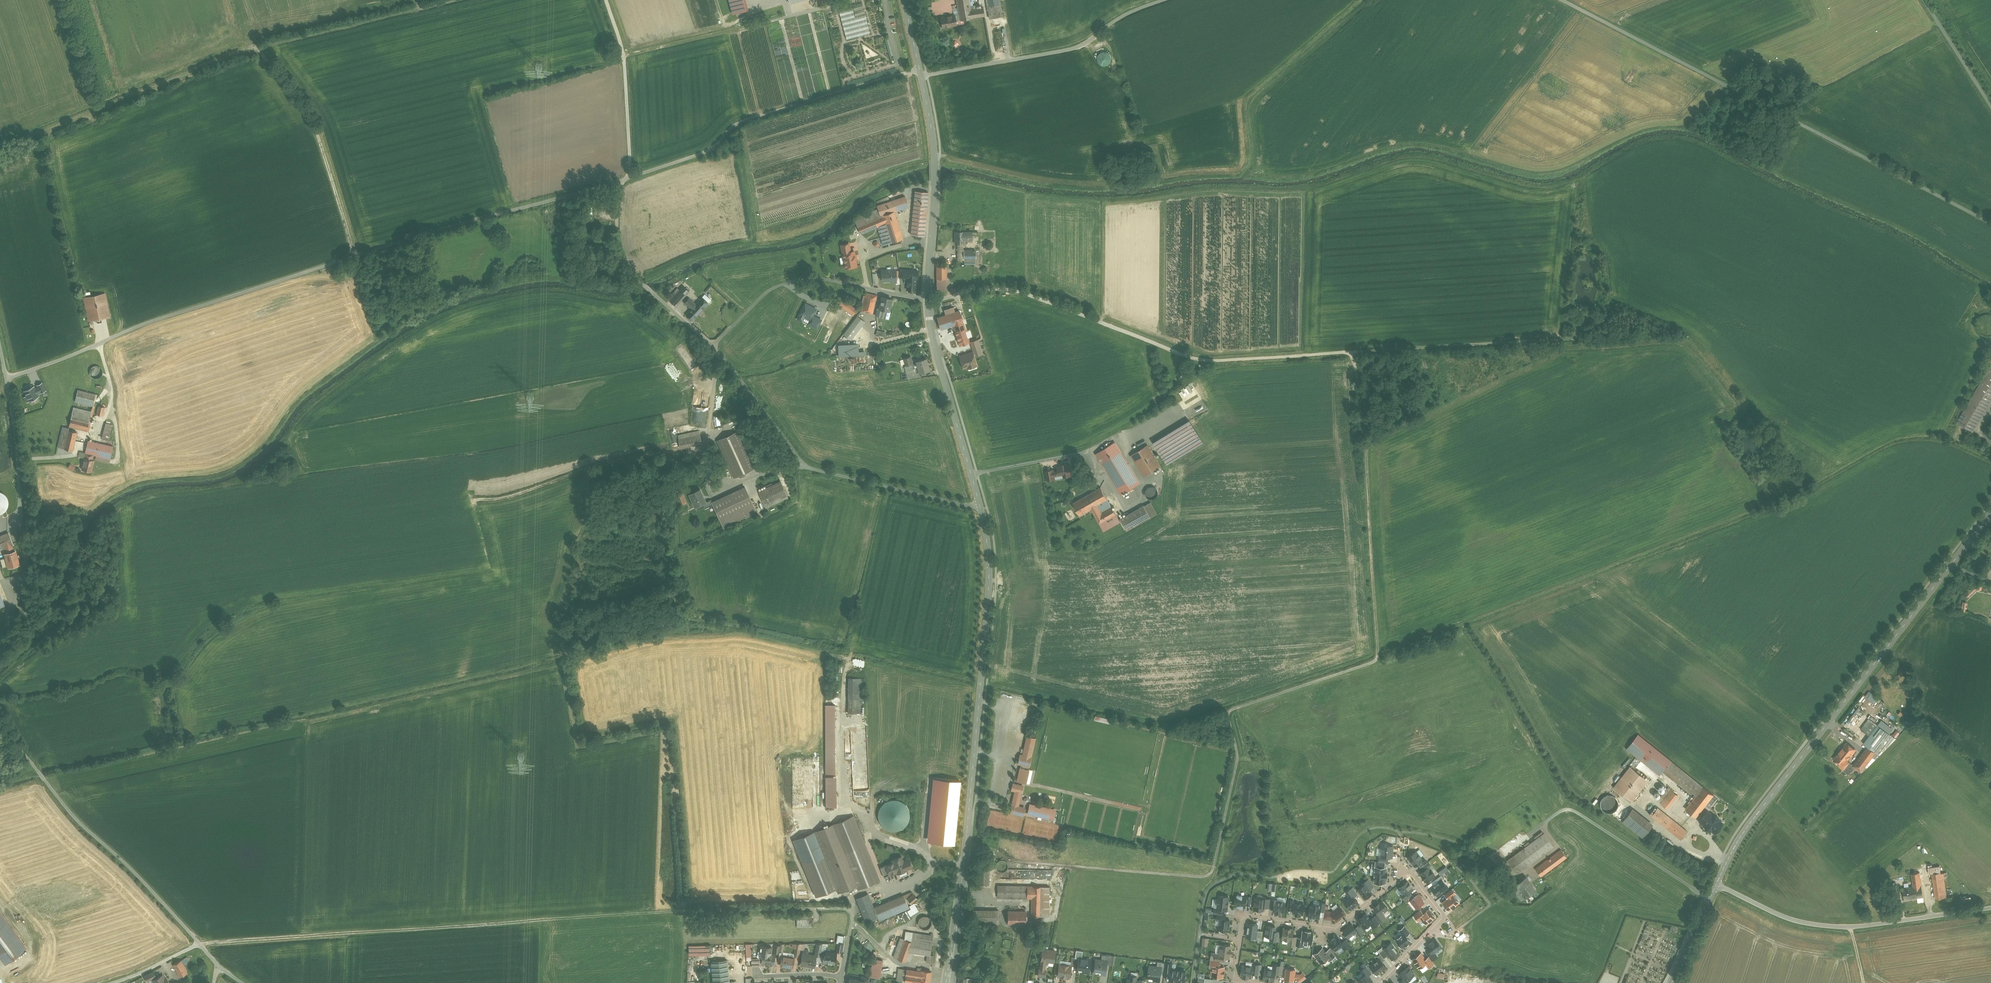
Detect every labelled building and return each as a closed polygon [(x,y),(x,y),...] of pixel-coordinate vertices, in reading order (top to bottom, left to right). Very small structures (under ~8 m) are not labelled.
[(732,14),(748,10),(745,0),(728,0),(732,14)] [(940,16),(941,28),(957,26),(956,24),(964,23),(963,19),(984,16),(983,7),(971,9),(970,0),(956,0),(958,14),(940,16)] [(990,18),(1003,16),(1000,0),(987,0),(990,18)] [(862,2),(852,5),(855,16),(865,13),(862,2)] [(852,8),(839,11),(847,39),(870,33),(865,14),(855,17),(852,8)] [(1101,51),(1099,53),(1097,56),(1097,59),(1098,61),(1100,64),(1101,65),(1104,66),(1107,65),(1110,64),(1111,62),(1112,61),(1113,58),(1112,55),(1111,53),(1109,51),(1106,50),(1103,50),(1101,51)] [(928,192),(915,191),(913,216),(926,217),(928,192)] [(905,196),(877,205),(878,208),(867,213),(863,217),(865,222),(857,226),(860,234),(877,227),(883,245),(903,239),(894,211),(909,206),(905,196)] [(926,217),(913,216),(911,234),(924,236),(926,217)] [(964,231),(955,231),(955,238),(955,243),(957,243),(964,243),(964,240),(972,240),(972,232),(964,232),(964,231)] [(848,243),(841,245),(843,253),(850,252),(848,243)] [(975,250),(963,250),(963,254),(963,259),(964,259),(975,259),(975,250)] [(843,253),(842,253),(845,268),(857,266),(854,251),(850,252),(843,253)] [(501,268),(491,266),(489,274),(499,276),(501,268)] [(946,266),(937,266),(937,279),(946,279),(946,266)] [(895,269),(882,270),(882,280),(890,279),(891,282),(896,282),(896,277),(895,269)] [(918,271),(907,270),(906,277),(907,278),(907,289),(915,290),(916,279),(917,279),(918,271)] [(946,279),(937,279),(937,290),(945,290),(947,290),(946,279)] [(679,290),(670,300),(676,306),(685,295),(679,290)] [(105,293),(84,297),(89,320),(109,316),(105,293)] [(877,295),(866,293),(862,311),(872,314),(876,300),(877,300),(877,299),(877,298),(876,298),(877,295)] [(702,297),(695,304),(689,298),(685,303),(691,309),(686,315),(692,321),(699,314),(708,303),(702,297)] [(860,312),(840,297),(836,303),(856,317),(857,316),(860,312)] [(892,299),(882,297),(879,308),(883,309),(883,311),(884,311),(884,310),(889,311),(892,299)] [(821,311),(801,301),(796,312),(815,322),(821,311)] [(950,314),(937,318),(941,329),(954,325),(951,317),(950,314)] [(969,343),(960,314),(951,317),(954,325),(960,346),(969,343)] [(1978,329),(1980,331),(1982,334),(1985,335),(1989,335),(1990,334),(1990,315),(1987,315),(1984,315),(1981,317),(1979,319),(1977,322),(1977,325),(1978,329)] [(856,317),(843,334),(851,340),(865,322),(857,316),(856,317)] [(828,331),(821,327),(816,339),(823,342),(828,331)] [(977,340),(970,342),(974,352),(972,352),(974,356),(982,354),(977,340)] [(972,352),(960,356),(963,366),(967,365),(967,367),(976,364),(974,356),(972,352)] [(910,356),(903,358),(905,365),(913,363),(910,356)] [(926,358),(916,361),(917,363),(914,364),(915,368),(918,367),(920,373),(930,370),(926,358)] [(905,365),(904,366),(906,372),(915,369),(914,364),(913,363),(905,365)] [(1990,365),(1957,421),(1974,431),(1990,402),(1990,366),(1990,365)] [(102,374),(102,372),(102,369),(101,367),(98,366),(96,366),(94,366),(91,368),(90,370),(90,372),(90,375),(92,377),(94,378),(96,378),(99,378),(101,376),(102,374)] [(1181,396),(1193,391),(1190,383),(1186,385),(1187,387),(1179,391),(1181,396)] [(35,388),(34,386),(25,391),(27,396),(24,397),(26,401),(38,395),(37,393),(41,391),(38,387),(35,388)] [(718,403),(722,403),(723,389),(720,389),(720,392),(716,391),(715,406),(717,406),(718,403)] [(96,394),(78,390),(75,401),(93,406),(96,394)] [(704,426),(708,402),(694,400),(691,424),(704,426)] [(105,407),(98,406),(96,415),(103,416),(105,407)] [(92,412),(74,407),(71,417),(89,421),(92,412)] [(89,421),(71,417),(69,425),(87,429),(89,421)] [(1189,420),(1153,442),(1167,464),(1203,442),(1189,420)] [(77,432),(68,430),(69,428),(63,427),(58,447),(72,450),(77,432)] [(738,431),(717,440),(734,477),(755,468),(738,431)] [(700,435),(679,439),(680,447),(701,443),(700,435)] [(108,445),(88,441),(85,453),(93,455),(106,457),(108,445)] [(1139,483),(1115,442),(1096,454),(1121,494),(1139,483)] [(1148,445),(1131,455),(1144,477),(1161,466),(1148,445)] [(85,458),(84,458),(82,469),(91,471),(94,460),(92,460),(85,458)] [(66,467),(72,471),(75,467),(69,463),(66,467)] [(1066,464),(1060,465),(1060,466),(1057,467),(1058,470),(1053,471),(1054,476),(1063,474),(1064,477),(1070,476),(1069,473),(1072,473),(1070,464),(1066,465),(1066,464)] [(1053,470),(1045,471),(1047,480),(1054,479),(1054,476),(1053,471),(1053,470)] [(1094,476),(1089,479),(1092,484),(1097,481),(1094,476)] [(780,482),(759,491),(766,507),(788,497),(780,482)] [(1158,495),(1158,493),(1158,490),(1156,488),(1154,487),(1151,486),(1149,487),(1147,488),(1145,490),(1145,493),(1146,495),(1147,497),(1149,499),(1152,499),(1154,499),(1156,497),(1158,495)] [(722,497),(717,500),(716,500),(717,500),(712,502),(711,499),(713,504),(724,528),(757,513),(745,487),(740,489),(736,491),(735,491),(731,493),(727,495),(726,495),(722,497)] [(1101,487),(1089,494),(1091,498),(1088,499),(1093,507),(1098,505),(1108,499),(1101,487)] [(680,488),(672,492),(679,506),(686,502),(680,488)] [(700,489),(689,493),(695,507),(696,506),(695,505),(705,500),(700,489)] [(9,504),(0,494),(0,513),(9,504)] [(1089,494),(1073,503),(1080,515),(1091,509),(1093,507),(1088,499),(1091,498),(1089,494)] [(706,502),(705,500),(695,505),(696,506),(695,507),(697,509),(704,506),(705,508),(713,504),(711,499),(706,502)] [(1108,499),(1098,505),(1102,512),(1112,507),(1108,499)] [(1150,502),(1144,506),(1150,517),(1156,513),(1152,506),(1150,502)] [(1112,507),(1102,512),(1098,505),(1093,507),(1091,509),(1104,531),(1120,522),(1112,507)] [(1144,506),(1120,519),(1127,530),(1150,517),(1144,506)] [(0,535),(0,550),(6,547),(11,545),(13,544),(8,532),(0,535)] [(7,553),(5,554),(9,566),(18,563),(16,555),(15,552),(15,551),(13,552),(7,553)] [(1973,586),(1965,594),(1970,598),(1977,590),(1973,586)] [(862,678),(849,678),(848,713),(861,713),(862,678)] [(1865,696),(1875,703),(1879,698),(1869,690),(1865,696)] [(1855,706),(1860,709),(1860,708),(1859,708),(1866,697),(1863,694),(1855,706)] [(825,704),(826,773),(835,773),(835,704),(825,704)] [(1878,725),(1869,718),(1861,729),(1869,736),(1878,725)] [(1868,747),(1858,760),(1867,767),(1896,739),(1878,725),(1869,736),(1864,743),(1868,747)] [(1662,771),(1671,761),(1638,734),(1627,748),(1659,774),(1662,771)] [(1027,736),(1022,755),(1020,754),(1018,764),(1021,764),(1020,767),(1026,768),(1026,769),(1029,769),(1032,757),(1031,757),(1035,738),(1027,736)] [(1846,742),(1834,758),(1840,764),(1839,765),(1844,769),(1849,762),(1847,760),(1856,750),(1846,742)] [(1867,767),(1858,760),(1854,766),(1855,767),(1862,772),(1867,767)] [(1686,773),(1671,761),(1662,771),(1678,783),(1686,773)] [(1851,763),(1847,768),(1852,772),(1855,767),(1854,766),(1851,763)] [(1026,768),(1020,767),(1018,780),(1023,781),(1026,769),(1026,768)] [(1613,787),(1631,801),(1647,782),(1629,768),(1613,787)] [(1713,795),(1686,773),(1678,783),(1691,794),(1692,792),(1696,795),(1686,808),(1696,817),(1713,795)] [(836,777),(826,777),(826,807),(836,807),(836,777)] [(1022,785),(1013,783),(1011,791),(1015,791),(1010,812),(1024,815),(1025,809),(1017,807),(1022,785)] [(1653,796),(1659,797),(1660,791),(1664,792),(1665,786),(1659,785),(1658,791),(1654,791),(1653,796)] [(1668,787),(1657,800),(1665,806),(1676,793),(1668,787)] [(1616,809),(1618,807),(1618,804),(1618,801),(1617,799),(1615,797),(1612,795),(1609,795),(1606,795),(1604,797),(1602,799),(1601,802),(1601,805),(1601,807),(1603,810),(1605,811),(1608,812),(1611,812),(1614,811),(1616,809)] [(903,828),(906,825),(909,820),(910,816),(909,811),(907,806),(904,803),(900,800),(895,799),(890,800),(886,802),(882,805),(880,809),(879,814),(879,819),(881,823),(884,827),(889,829),(893,830),(898,830),(903,828)] [(1050,810),(1029,806),(1028,812),(1049,817),(1050,810)] [(1687,831),(1657,807),(1651,815),(1681,839),(1687,831)] [(1699,820),(1715,833),(1723,822),(1707,810),(1699,820)] [(1650,827),(1630,812),(1622,821),(1642,837),(1650,827)] [(854,816),(832,824),(843,852),(859,846),(865,844),(854,816)] [(832,824),(825,827),(849,888),(856,886),(843,852),(832,824)] [(849,888),(825,827),(814,832),(836,887),(838,893),(849,888)] [(836,887),(814,832),(793,840),(816,895),(836,887)] [(1544,833),(1508,860),(1517,873),(1554,846),(1544,833)] [(880,881),(865,844),(859,846),(874,883),(880,881)] [(1381,844),(1381,855),(1388,856),(1392,856),(1392,844),(1381,844)] [(859,846),(843,852),(856,886),(858,889),(874,883),(859,846)] [(1415,849),(1407,855),(1414,865),(1418,862),(1422,859),(1415,849)] [(1561,850),(1536,869),(1541,876),(1567,857),(1561,850)] [(903,862),(901,856),(892,860),(893,862),(897,871),(897,873),(907,869),(906,869),(912,867),(911,863),(911,862),(910,861),(909,860),(909,859),(903,862)] [(1422,859),(1418,862),(1421,867),(1428,861),(1425,857),(1422,859)] [(1008,869),(1008,866),(1008,864),(1006,862),(1004,861),(1002,860),(999,861),(997,862),(996,864),(996,867),(996,869),(998,871),(1000,872),(1002,873),(1004,872),(1006,871),(1008,869)] [(1375,867),(1374,882),(1386,882),(1387,867),(1384,866),(1385,861),(1378,861),(1375,861),(1375,863),(1372,862),(1372,866),(1375,867)] [(1428,861),(1421,867),(1423,871),(1428,867),(1431,865),(1428,861)] [(893,862),(880,867),(884,877),(897,871),(893,862)] [(989,865),(979,865),(979,885),(989,885),(989,865)] [(1446,866),(1438,872),(1440,875),(1444,871),(1446,874),(1450,872),(1446,866)] [(1423,871),(1420,873),(1427,883),(1435,877),(1428,867),(1423,871)] [(1024,879),(1051,879),(1052,870),(1024,869),(1024,879)] [(1920,872),(1911,874),(1913,886),(1914,886),(1921,885),(1920,872)] [(1526,877),(1516,885),(1517,885),(1522,892),(1521,892),(1525,897),(1535,889),(1526,877)] [(1943,877),(1933,878),(1936,901),(1946,899),(1943,877)] [(1362,882),(1364,884),(1366,883),(1369,888),(1373,885),(1368,878),(1362,882)] [(1438,881),(1430,886),(1437,895),(1448,887),(1441,878),(1438,881)] [(1410,892),(1414,889),(1407,881),(1398,888),(1402,893),(1405,896),(1410,892)] [(1364,884),(1358,889),(1365,897),(1372,892),(1369,888),(1366,883),(1364,884)] [(1041,886),(998,885),(997,897),(1032,898),(1031,916),(1040,916),(1041,886)] [(1921,885),(1914,886),(1916,898),(1923,897),(1922,885),(1921,885)] [(1049,887),(1041,886),(1040,916),(1049,916),(1049,887)] [(1345,891),(1349,895),(1351,893),(1353,896),(1357,893),(1351,886),(1345,891)] [(1913,886),(1903,888),(1904,899),(1916,898),(1914,886),(1913,886)] [(1452,889),(1445,894),(1448,898),(1454,893),(1452,889)] [(1413,895),(1410,892),(1405,896),(1402,893),(1400,895),(1405,901),(1405,900),(1412,895),(1413,895)] [(1349,895),(1343,899),(1350,909),(1359,903),(1353,896),(1351,893),(1349,895)] [(874,907),(868,894),(856,898),(866,922),(878,917),(874,907)] [(913,894),(908,899),(911,902),(917,898),(913,894)] [(1414,897),(1410,900),(1410,901),(1416,909),(1425,902),(1418,894),(1414,897)] [(1229,896),(1219,895),(1219,899),(1217,899),(1217,904),(1218,904),(1218,908),(1223,908),(1227,909),(1229,896)] [(1242,895),(1238,895),(1237,896),(1236,895),(1235,905),(1238,906),(1237,907),(1241,907),(1241,906),(1245,907),(1245,904),(1246,904),(1247,897),(1242,896),(1242,895)] [(1453,895),(1443,902),(1449,909),(1458,902),(1453,895)] [(898,898),(874,907),(878,917),(902,907),(898,898)] [(1262,899),(1255,898),(1254,908),(1264,910),(1264,906),(1265,899),(1265,898),(1262,898),(1262,899)] [(1382,899),(1373,906),(1378,913),(1379,914),(1382,912),(1388,907),(1382,899)] [(1277,902),(1275,901),(1274,908),(1273,911),(1276,912),(1281,913),(1281,912),(1284,913),(1285,903),(1277,902)] [(909,915),(918,911),(914,902),(908,905),(910,908),(907,910),(909,915)] [(1304,904),(1293,902),(1292,909),(1294,909),(1293,913),(1296,913),(1295,914),(1300,915),(1300,914),(1303,914),(1304,904)] [(1319,905),(1314,905),(1314,904),(1313,904),(1313,905),(1313,907),(1312,907),(1310,907),(1309,916),(1319,918),(1319,917),(1320,911),(1321,906),(1319,905)] [(1333,911),(1332,912),(1335,917),(1337,919),(1345,913),(1340,906),(1333,911)] [(1436,917),(1429,908),(1423,912),(1419,915),(1422,919),(1427,925),(1432,922),(1431,921),(1436,917)] [(999,910),(973,910),(973,923),(998,923),(999,910)] [(1332,912),(1333,911),(1325,910),(1325,911),(1324,918),(1333,919),(1335,917),(1332,912)] [(1419,915),(1423,912),(1421,910),(1413,915),(1418,922),(1422,919),(1419,915)] [(1026,912),(1008,911),(1008,923),(1026,923),(1026,912)] [(0,912),(0,963),(0,964),(24,948),(0,912)] [(1379,914),(1378,913),(1374,916),(1379,922),(1386,917),(1382,912),(1379,914)] [(1366,914),(1358,919),(1364,927),(1369,923),(1371,921),(1370,919),(1366,914)] [(812,927),(812,915),(796,916),(796,928),(812,927)] [(931,925),(932,922),(931,920),(929,918),(927,916),(925,916),(922,916),(920,918),(919,920),(918,923),(919,925),(920,927),(922,929),(925,929),(928,928),(930,927),(931,925)] [(1374,916),(1370,919),(1371,921),(1369,923),(1373,927),(1379,922),(1374,916)] [(1225,919),(1220,919),(1220,920),(1220,925),(1219,925),(1219,929),(1229,930),(1229,927),(1230,924),(1229,924),(1230,920),(1225,919)] [(1247,922),(1246,937),(1255,938),(1255,936),(1256,930),(1257,924),(1247,922)] [(1352,923),(1344,930),(1349,937),(1356,931),(1358,930),(1355,927),(1352,923)] [(1357,925),(1355,927),(1358,930),(1356,931),(1359,935),(1363,932),(1357,925)] [(1405,932),(1407,935),(1410,933),(1405,925),(1399,930),(1402,934),(1405,932)] [(1276,927),(1267,926),(1265,936),(1271,937),(1274,937),(1275,931),(1276,927)] [(1293,929),(1284,928),(1282,939),(1289,940),(1292,940),(1292,937),(1293,929)] [(1314,932),(1302,930),(1301,937),(1300,943),(1304,944),(1312,945),(1314,932)] [(1280,932),(1275,931),(1274,937),(1271,937),(1270,940),(1279,941),(1280,932)] [(1402,934),(1395,939),(1402,948),(1412,941),(1407,935),(1405,932),(1402,934)] [(933,936),(913,933),(912,939),(932,943),(933,936)] [(1335,937),(1332,940),(1330,942),(1336,950),(1341,946),(1344,944),(1342,942),(1338,936),(1335,938),(1335,937)] [(1292,937),(1292,940),(1289,940),(1289,945),(1296,946),(1297,937),(1292,937)] [(911,941),(901,938),(894,957),(906,962),(909,952),(913,942),(911,941)] [(1436,938),(1426,946),(1430,951),(1433,954),(1434,953),(1443,947),(1436,938)] [(932,943),(912,939),(911,941),(913,942),(909,952),(927,955),(930,955),(932,943)] [(1350,945),(1346,939),(1342,942),(1344,944),(1341,946),(1345,950),(1350,945)] [(1384,948),(1383,948),(1388,955),(1392,960),(1400,953),(1391,942),(1384,948)] [(1231,945),(1221,944),(1220,954),(1219,956),(1226,957),(1229,957),(1230,953),(1231,954),(1231,949),(1230,949),(1231,945)] [(688,955),(709,954),(709,945),(688,945),(688,955)] [(772,948),(762,946),(760,947),(760,952),(763,952),(762,959),(761,962),(762,963),(774,965),(775,954),(771,953),(772,948)] [(1384,958),(1388,955),(1383,948),(1384,948),(1383,946),(1378,950),(1380,954),(1384,958)] [(1322,948),(1315,954),(1321,963),(1329,957),(1325,952),(1322,948)] [(1330,948),(1325,952),(1329,957),(1331,959),(1336,955),(1330,948)] [(1055,951),(1043,949),(1040,969),(1044,970),(1046,961),(1049,962),(1049,960),(1053,961),(1055,951)] [(837,953),(821,950),(820,955),(820,956),(823,957),(823,961),(822,962),(827,963),(834,964),(835,964),(837,953)] [(1433,954),(1430,951),(1427,954),(1429,956),(1432,960),(1437,956),(1434,953),(1433,954)] [(1421,952),(1411,960),(1418,969),(1425,964),(1428,962),(1426,958),(1421,952)] [(803,953),(801,965),(814,967),(816,960),(816,956),(815,955),(808,954),(803,953)] [(1220,954),(1216,953),(1215,961),(1220,961),(1224,962),(1225,958),(1226,957),(1219,956),(1220,954)] [(783,955),(782,955),(782,960),(781,966),(781,965),(788,966),(788,967),(792,968),(794,957),(783,955)] [(1429,956),(1426,958),(1428,962),(1425,964),(1429,968),(1435,964),(1432,960),(1429,956)] [(1379,958),(1370,965),(1373,969),(1377,975),(1387,967),(1383,962),(1379,957),(1379,958)] [(1082,958),(1079,958),(1077,971),(1077,969),(1084,970),(1083,972),(1088,973),(1090,959),(1082,958)] [(1105,960),(1096,959),(1094,973),(1094,972),(1101,973),(1101,974),(1106,975),(1107,965),(1108,961),(1105,960)] [(181,960),(173,964),(180,977),(187,973),(183,964),(181,960)] [(712,961),(714,982),(729,982),(727,960),(712,961)] [(1165,962),(1158,961),(1157,967),(1161,967),(1161,970),(1164,970),(1165,962)] [(882,963),(872,962),(870,977),(880,978),(882,963)] [(1172,963),(1165,962),(1164,970),(1171,971),(1171,969),(1172,969),(1172,963)] [(1242,965),(1241,975),(1244,976),(1244,977),(1248,977),(1248,976),(1251,977),(1251,973),(1252,973),(1253,967),(1242,965)] [(1281,965),(1274,965),(1274,970),(1275,970),(1275,973),(1280,974),(1280,973),(1283,974),(1284,966),(1281,966),(1281,965)] [(1157,967),(1150,966),(1148,976),(1154,977),(1154,980),(1160,981),(1161,970),(1161,967),(1157,967)] [(1220,966),(1213,966),(1213,967),(1213,971),(1214,971),(1213,976),(1223,977),(1223,974),(1224,974),(1224,970),(1224,967),(1220,966)] [(1360,970),(1364,976),(1367,973),(1369,975),(1372,973),(1370,971),(1366,966),(1360,970)] [(1410,966),(1402,971),(1406,977),(1408,980),(1409,979),(1416,974),(1410,966)] [(901,968),(900,980),(918,982),(930,982),(931,972),(922,970),(922,968),(918,968),(917,971),(901,968)] [(1296,978),(1300,975),(1295,974),(1295,970),(1286,968),(1285,979),(1294,980),(1294,978),(1296,978)] [(1176,982),(1176,981),(1177,970),(1172,969),(1171,969),(1171,971),(1164,970),(1164,975),(1163,975),(1170,976),(1170,980),(1172,980),(1172,981),(1176,982)] [(1274,970),(1265,969),(1265,972),(1264,973),(1263,976),(1264,977),(1264,979),(1267,979),(1267,980),(1270,980),(1274,980),(1275,973),(1275,970),(1274,970)] [(1177,970),(1176,981),(1179,981),(1178,982),(1179,982),(1184,982),(1185,971),(1177,970)] [(154,971),(145,976),(147,980),(156,976),(154,971)] [(1300,975),(1296,978),(1300,982),(1306,977),(1302,973),(1300,975)] [(1358,980),(1360,982),(1371,982),(1373,981),(1369,975),(1367,973),(1364,976),(1358,980)] [(153,980),(154,982),(169,982),(166,978),(165,979),(163,975),(153,980)]
